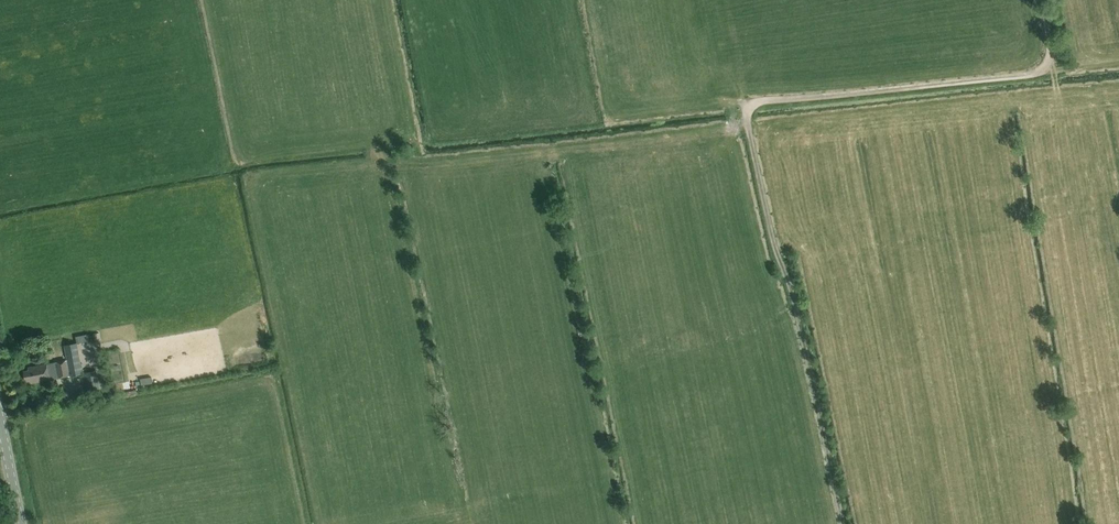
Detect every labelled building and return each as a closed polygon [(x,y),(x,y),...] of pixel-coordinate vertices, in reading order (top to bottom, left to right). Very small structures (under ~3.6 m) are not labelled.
[(88,333),(76,334),(77,341),(89,339),(88,333)] [(64,345),(66,361),(28,368),(28,370),(24,371),(25,381),(29,381),(30,383),(83,374),(78,343),(64,345)] [(122,360),(120,351),(108,353),(111,363),(122,360)] [(85,398),(100,395),(99,388),(84,391),(85,398)]
